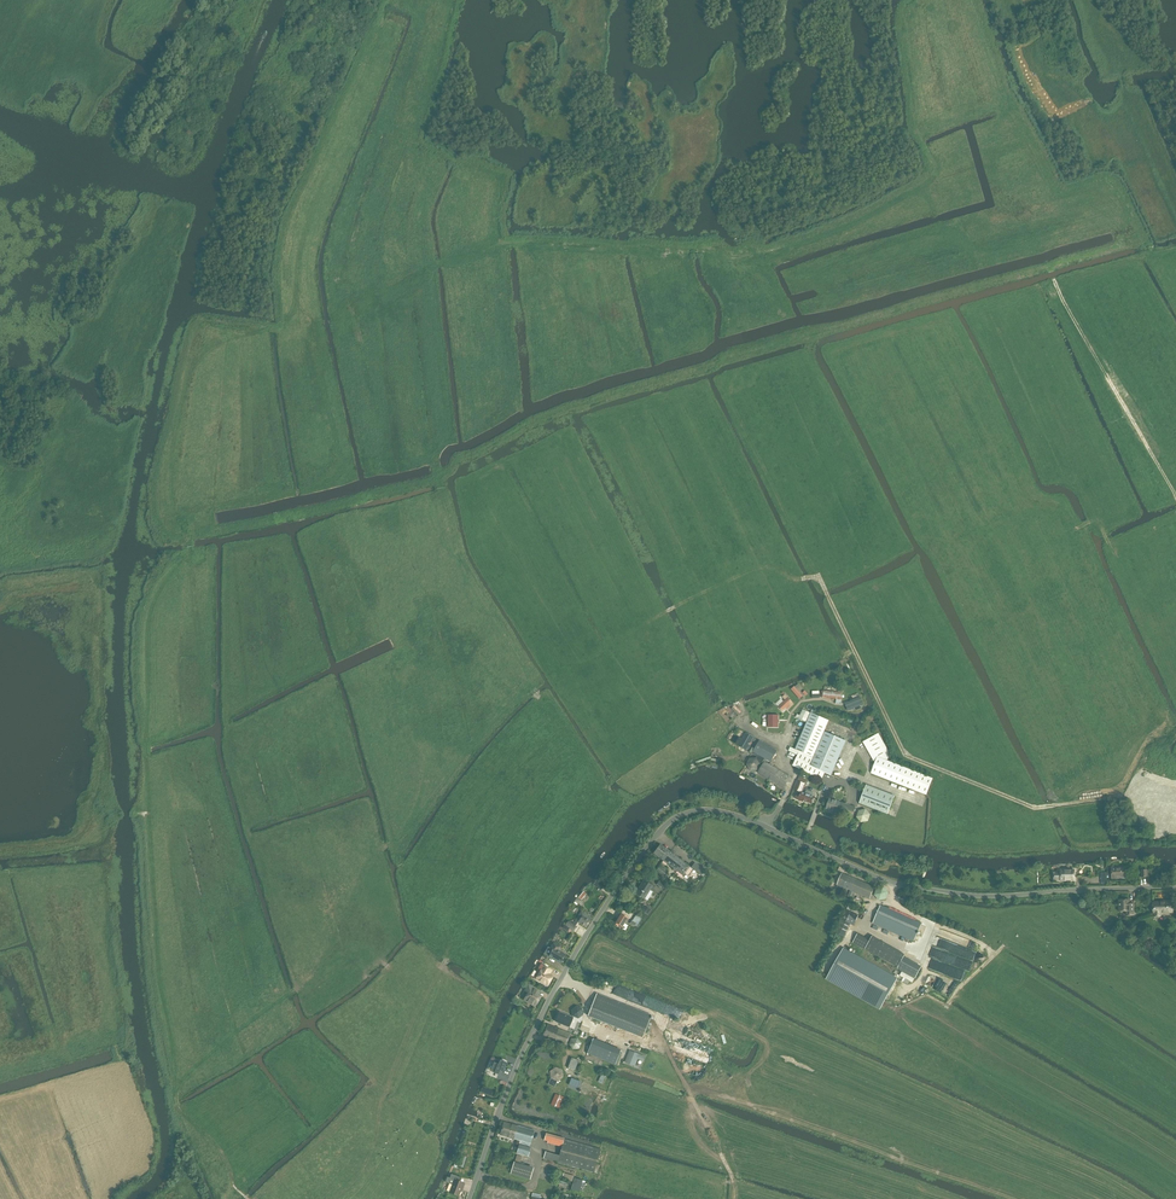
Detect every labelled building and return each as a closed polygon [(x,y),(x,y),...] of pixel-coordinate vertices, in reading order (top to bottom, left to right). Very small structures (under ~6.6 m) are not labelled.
[(794,687),(792,689),(800,699),(803,696),(794,687)] [(841,704),(842,693),(823,691),(823,698),(836,699),(836,704),(841,704)] [(785,700),(778,706),(783,711),(786,708),(787,710),(794,704),(785,695),(782,697),(785,700)] [(848,698),(844,700),(848,711),(849,711),(853,710),(862,706),(857,695),(848,698)] [(806,722),(810,713),(803,709),(800,715),(797,714),(796,717),(806,722)] [(795,749),(799,751),(793,766),(821,780),(824,773),(831,776),(846,741),(824,732),(829,721),(811,713),(803,731),(800,738),(795,749)] [(778,715),(768,715),(768,720),(776,720),(776,727),(779,727),(778,715)] [(746,733),(738,746),(746,751),(754,737),(746,733)] [(878,736),(877,735),(863,742),(875,763),(871,773),(926,795),(933,779),(887,761),(889,757),(888,751),(879,735),(878,736)] [(750,758),(747,764),(750,770),(757,770),(758,771),(765,759),(771,762),(777,751),(760,741),(753,752),(757,755),(756,758),(750,758)] [(784,789),(791,778),(764,762),(758,772),(784,789)] [(803,802),(803,800),(812,804),(814,797),(812,796),(814,793),(807,790),(805,793),(802,792),(805,784),(798,781),(794,789),(799,791),(798,794),(797,794),(795,799),(803,802)] [(895,796),(866,785),(859,803),(888,814),(895,796)] [(1159,797),(1143,798),(1144,808),(1160,808),(1160,810),(1170,809),(1168,794),(1159,795),(1159,797)] [(826,809),(852,818),(856,807),(830,799),(826,809)] [(859,810),(856,817),(861,823),(868,822),(871,815),(866,809),(859,810)] [(663,860),(670,852),(660,845),(654,854),(663,860)] [(670,852),(663,860),(683,876),(684,874),(688,876),(693,869),(691,868),(689,867),(690,867),(670,852)] [(701,875),(705,870),(695,862),(691,868),(693,869),(701,875)] [(664,876),(667,872),(660,866),(657,870),(664,876)] [(1107,868),(1107,875),(1111,875),(1111,878),(1125,878),(1125,868),(1107,868)] [(1059,871),(1059,873),(1058,873),(1054,873),(1054,880),(1060,880),(1061,880),(1065,880),(1075,880),(1075,870),(1065,871),(1059,871)] [(842,873),(836,887),(843,890),(844,888),(850,890),(848,897),(851,898),(854,892),(870,899),(875,887),(842,873)] [(660,879),(656,885),(663,889),(664,889),(668,883),(660,879)] [(644,899),(646,896),(652,886),(644,881),(635,894),(644,899)] [(880,900),(886,899),(888,892),(883,887),(877,889),(874,895),(880,900)] [(582,894),(578,898),(579,898),(581,900),(587,894),(584,891),(583,892),(582,894)] [(1130,904),(1130,900),(1119,900),(1119,911),(1126,911),(1126,915),(1134,915),(1134,903),(1130,904)] [(1161,917),(1161,912),(1173,912),(1172,901),(1164,901),(1164,902),(1153,903),(1154,913),(1155,917),(1161,917)] [(914,941),(916,937),(921,923),(881,905),(873,923),(914,941)] [(651,910),(645,906),(642,911),(648,915),(651,910)] [(848,906),(847,909),(859,914),(860,912),(848,906)] [(854,925),(858,916),(847,910),(842,919),(836,933),(844,937),(850,924),(854,925)] [(586,927),(593,917),(581,911),(573,924),(569,921),(565,926),(567,927),(574,931),(577,926),(575,925),(578,922),(586,927)] [(622,927),(624,925),(628,918),(621,914),(616,923),(622,927)] [(637,927),(642,919),(636,915),(633,921),(632,920),(630,924),(634,926),(635,925),(637,927)] [(858,934),(853,942),(866,949),(893,965),(898,968),(905,954),(900,952),(873,936),(870,941),(858,934)] [(544,954),(548,957),(560,963),(565,955),(558,951),(560,947),(556,944),(554,943),(550,949),(548,947),(547,949),(544,954)] [(843,948),(826,980),(880,1010),(898,978),(843,948)] [(541,964),(537,971),(533,977),(536,979),(548,986),(553,977),(546,973),(549,969),(542,965),(541,964)] [(541,998),(537,995),(540,991),(537,990),(529,985),(525,991),(528,993),(524,1000),(535,1006),(541,998)] [(597,994),(588,1016),(597,1020),(594,1027),(651,1049),(656,1037),(645,1032),(652,1015),(597,994)] [(578,1019),(583,1015),(582,1009),(576,1007),(572,1011),(572,1017),(578,1019)] [(560,1012),(556,1022),(569,1028),(573,1018),(560,1012)] [(565,1046),(571,1034),(559,1029),(557,1028),(548,1024),(542,1037),(565,1046)] [(573,1049),(579,1049),(581,1043),(577,1038),(571,1040),(569,1044),(573,1049)] [(618,1066),(623,1052),(621,1051),(621,1050),(593,1039),(587,1054),(615,1065),(618,1066)] [(643,1061),(645,1056),(629,1050),(625,1063),(635,1067),(638,1059),(643,1061)] [(575,1071),(579,1060),(572,1058),(568,1068),(575,1071)] [(494,1063),(491,1071),(498,1074),(500,1070),(503,1071),(507,1063),(500,1060),(498,1064),(494,1063)] [(556,1067),(550,1071),(551,1078),(557,1081),(563,1077),(562,1070),(556,1067)] [(577,1088),(580,1081),(572,1078),(569,1085),(577,1088)] [(560,1108),(564,1098),(556,1094),(551,1105),(560,1108)] [(518,1126),(504,1122),(500,1135),(531,1144),(535,1130),(518,1126)] [(546,1133),(544,1140),(548,1141),(547,1143),(562,1146),(559,1156),(558,1162),(594,1172),(601,1150),(600,1149),(564,1139),(564,1138),(546,1133)] [(528,1156),(531,1148),(519,1145),(517,1153),(528,1156)] [(530,1180),(533,1170),(513,1164),(510,1174),(530,1180)] [(447,1177),(446,1181),(446,1182),(447,1183),(452,1185),(450,1193),(459,1196),(461,1188),(463,1189),(464,1183),(459,1182),(461,1178),(455,1176),(451,1174),(450,1178),(448,1177),(447,1177)] [(574,1178),(571,1189),(579,1192),(582,1180),(574,1178)]
